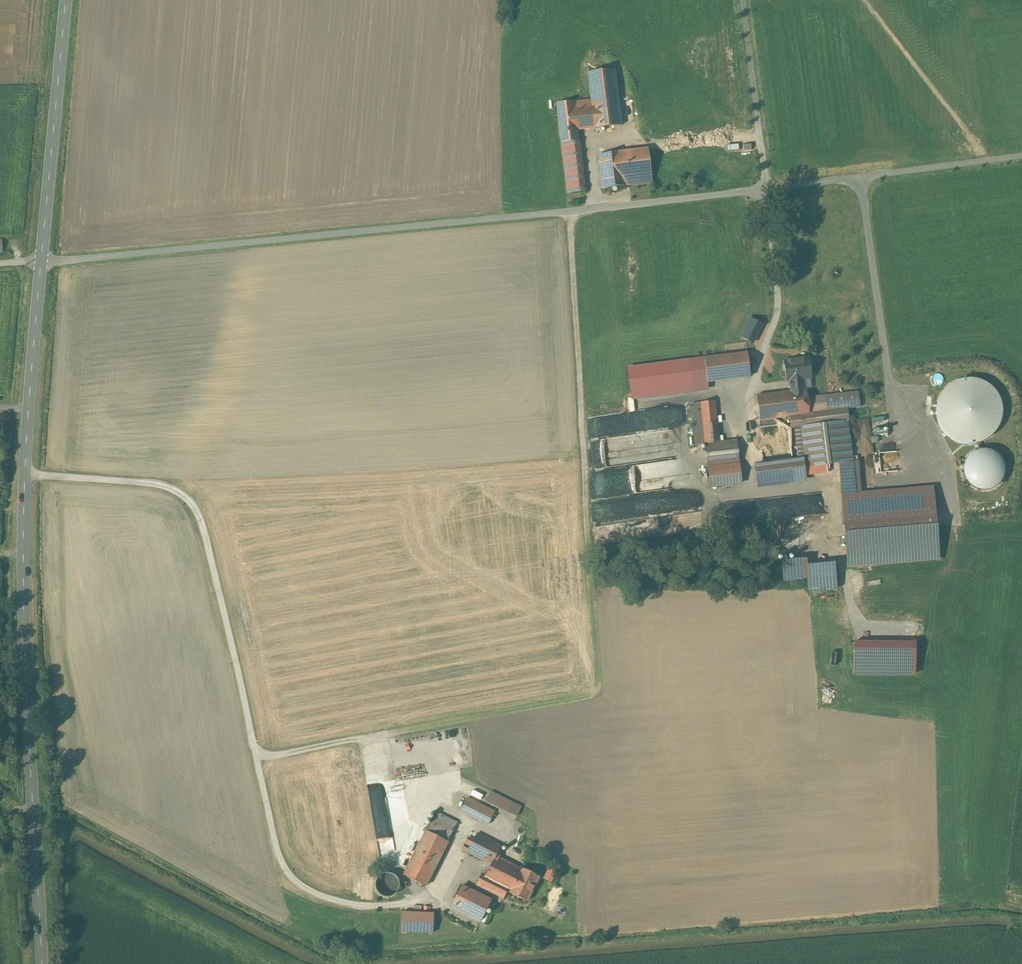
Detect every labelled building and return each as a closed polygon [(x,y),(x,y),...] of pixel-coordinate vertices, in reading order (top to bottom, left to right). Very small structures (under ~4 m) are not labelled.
[(591,101),(588,100),(573,101),(557,102),(561,142),(562,142),(568,192),(584,191),(578,140),(577,129),(621,125),(614,69),(588,72),(591,101)] [(626,99),(627,107),(636,107),(635,98),(626,99)] [(648,148),(598,154),(602,187),(652,182),(648,151),(648,148)] [(749,318),(739,337),(754,344),(763,325),(749,318)] [(747,352),(704,358),(707,381),(750,376),(747,352)] [(808,357),(798,358),(798,359),(783,361),(786,381),(789,380),(790,391),(803,390),(802,379),(811,378),(808,357)] [(790,391),(756,396),(759,420),(774,418),(785,417),(789,416),(809,414),(809,413),(807,398),(806,390),(803,390),(790,391)] [(824,396),(807,398),(809,413),(819,412),(825,411),(826,411),(824,396)] [(713,400),(692,403),(696,445),(705,444),(718,442),(713,400)] [(846,409),(825,412),(825,411),(819,412),(821,424),(835,422),(840,462),(853,461),(846,409)] [(809,414),(789,416),(790,428),(800,427),(821,424),(819,412),(809,413),(809,414)] [(785,417),(774,418),(775,424),(776,432),(787,431),(785,417)] [(821,424),(800,427),(805,467),(840,462),(835,422),(821,424)] [(775,424),(759,426),(760,434),(776,432),(775,424)] [(760,434),(759,434),(763,464),(792,460),(788,430),(787,431),(776,432),(760,434)] [(735,440),(718,442),(705,444),(708,466),(738,463),(735,440)] [(763,464),(754,465),(756,482),(804,475),(802,459),(792,460),(763,464)] [(738,463),(708,466),(710,486),(740,483),(738,463)] [(935,517),(844,524),(847,565),(938,558),(935,517)] [(789,558),(790,580),(814,579),(813,575),(830,575),(829,564),(814,564),(814,558),(789,558)] [(860,640),(860,675),(923,675),(923,640),(860,640)] [(526,803),(506,793),(501,804),(521,814),(526,803)] [(479,805),(466,798),(460,810),(473,816),(479,805)] [(457,823),(435,812),(426,830),(447,841),(457,823)] [(447,841),(426,830),(403,875),(425,886),(447,841)] [(500,846),(476,834),(466,852),(490,864),(495,856),(500,846)] [(495,856),(490,864),(483,878),(509,891),(521,869),(495,856)] [(545,878),(554,881),(559,869),(551,865),(545,878)] [(538,877),(521,868),(509,891),(509,892),(526,901),(538,877)] [(389,873),(386,873),(383,873),(381,874),(379,875),(378,876),(377,877),(376,879),(375,880),(375,882),(374,883),(374,885),(374,887),(375,888),(375,889),(376,892),(378,894),(379,895),(381,896),(383,896),(385,897),(387,897),(390,897),(392,896),(394,895),(395,894),(396,893),(397,891),(397,890),(398,889),(398,888),(399,886),(399,884),(398,882),(398,881),(397,880),(397,878),(395,876),(394,875),(393,874),(391,874),(389,873)] [(490,900),(461,885),(451,906),(479,921),(490,900)] [(433,913),(402,911),(401,932),(432,933),(433,913)]
